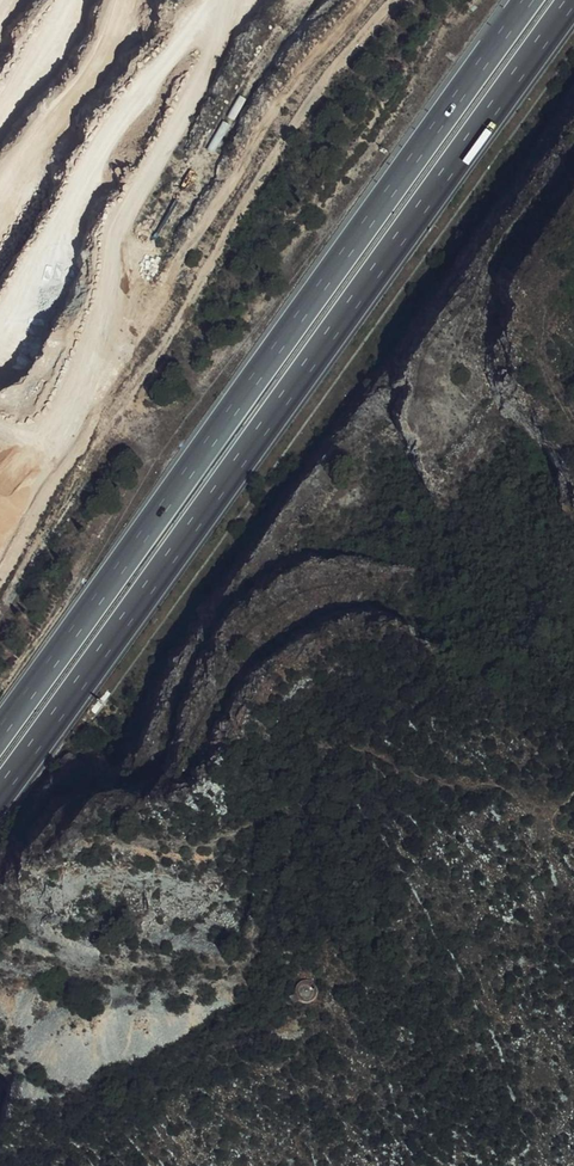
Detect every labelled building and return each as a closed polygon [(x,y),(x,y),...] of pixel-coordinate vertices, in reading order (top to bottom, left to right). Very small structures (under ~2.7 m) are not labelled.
[(290,998),(290,1001),(290,1003),(288,1004),(291,1011),(294,1009),(297,1011),(301,1012),(304,1011),(307,1010),(310,1008),(312,1005),(313,1004),(313,1000),(313,997),(312,994),(310,991),(307,989),(304,988),(299,988),(296,990),(293,992),(291,995),(290,998)]
